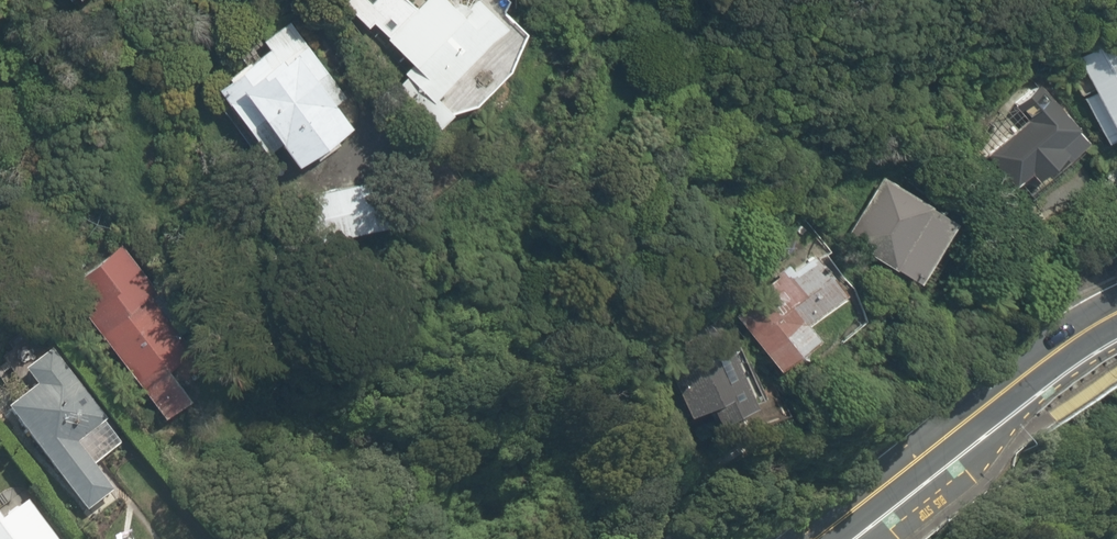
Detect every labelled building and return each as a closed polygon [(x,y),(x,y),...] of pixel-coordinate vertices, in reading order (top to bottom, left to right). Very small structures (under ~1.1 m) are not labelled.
[(363,31),(368,27),(404,62),(402,86),(395,79),(386,88),(428,129),(440,116),(471,102),(452,83),(433,102),(429,97),(499,28),(492,20),(503,8),(495,0),(332,0),(363,31)] [(319,75),(285,14),(254,37),(264,49),(206,93),(260,156),(271,147),(285,167),(355,115),(330,69),(319,75)] [(1077,52),(1077,69),(1087,95),(1079,98),(1095,140),(1103,136),(1109,149),(1116,147),(1116,59),(1077,52)] [(1077,122),(1044,91),(1026,90),(984,135),(992,143),(979,156),(1009,185),(1019,174),(1027,181),(1051,156),(1058,162),(1080,139),(1069,129),(1077,122)] [(941,219),(879,174),(837,228),(872,249),(867,258),(904,280),(941,219)] [(359,184),(310,194),(319,240),(368,230),(359,184)] [(155,321),(165,314),(111,241),(64,276),(87,307),(78,314),(155,417),(183,396),(175,386),(184,380),(170,363),(180,355),(155,321)] [(764,366),(810,336),(798,317),(834,289),(807,243),(729,316),(764,366)] [(642,375),(662,418),(691,405),(698,421),(753,396),(726,338),(642,375)] [(120,445),(103,423),(44,349),(18,370),(33,390),(4,413),(13,425),(8,428),(80,517),(113,491),(93,466),(120,445)] [(20,499),(0,516),(0,538),(53,538),(20,499)]
